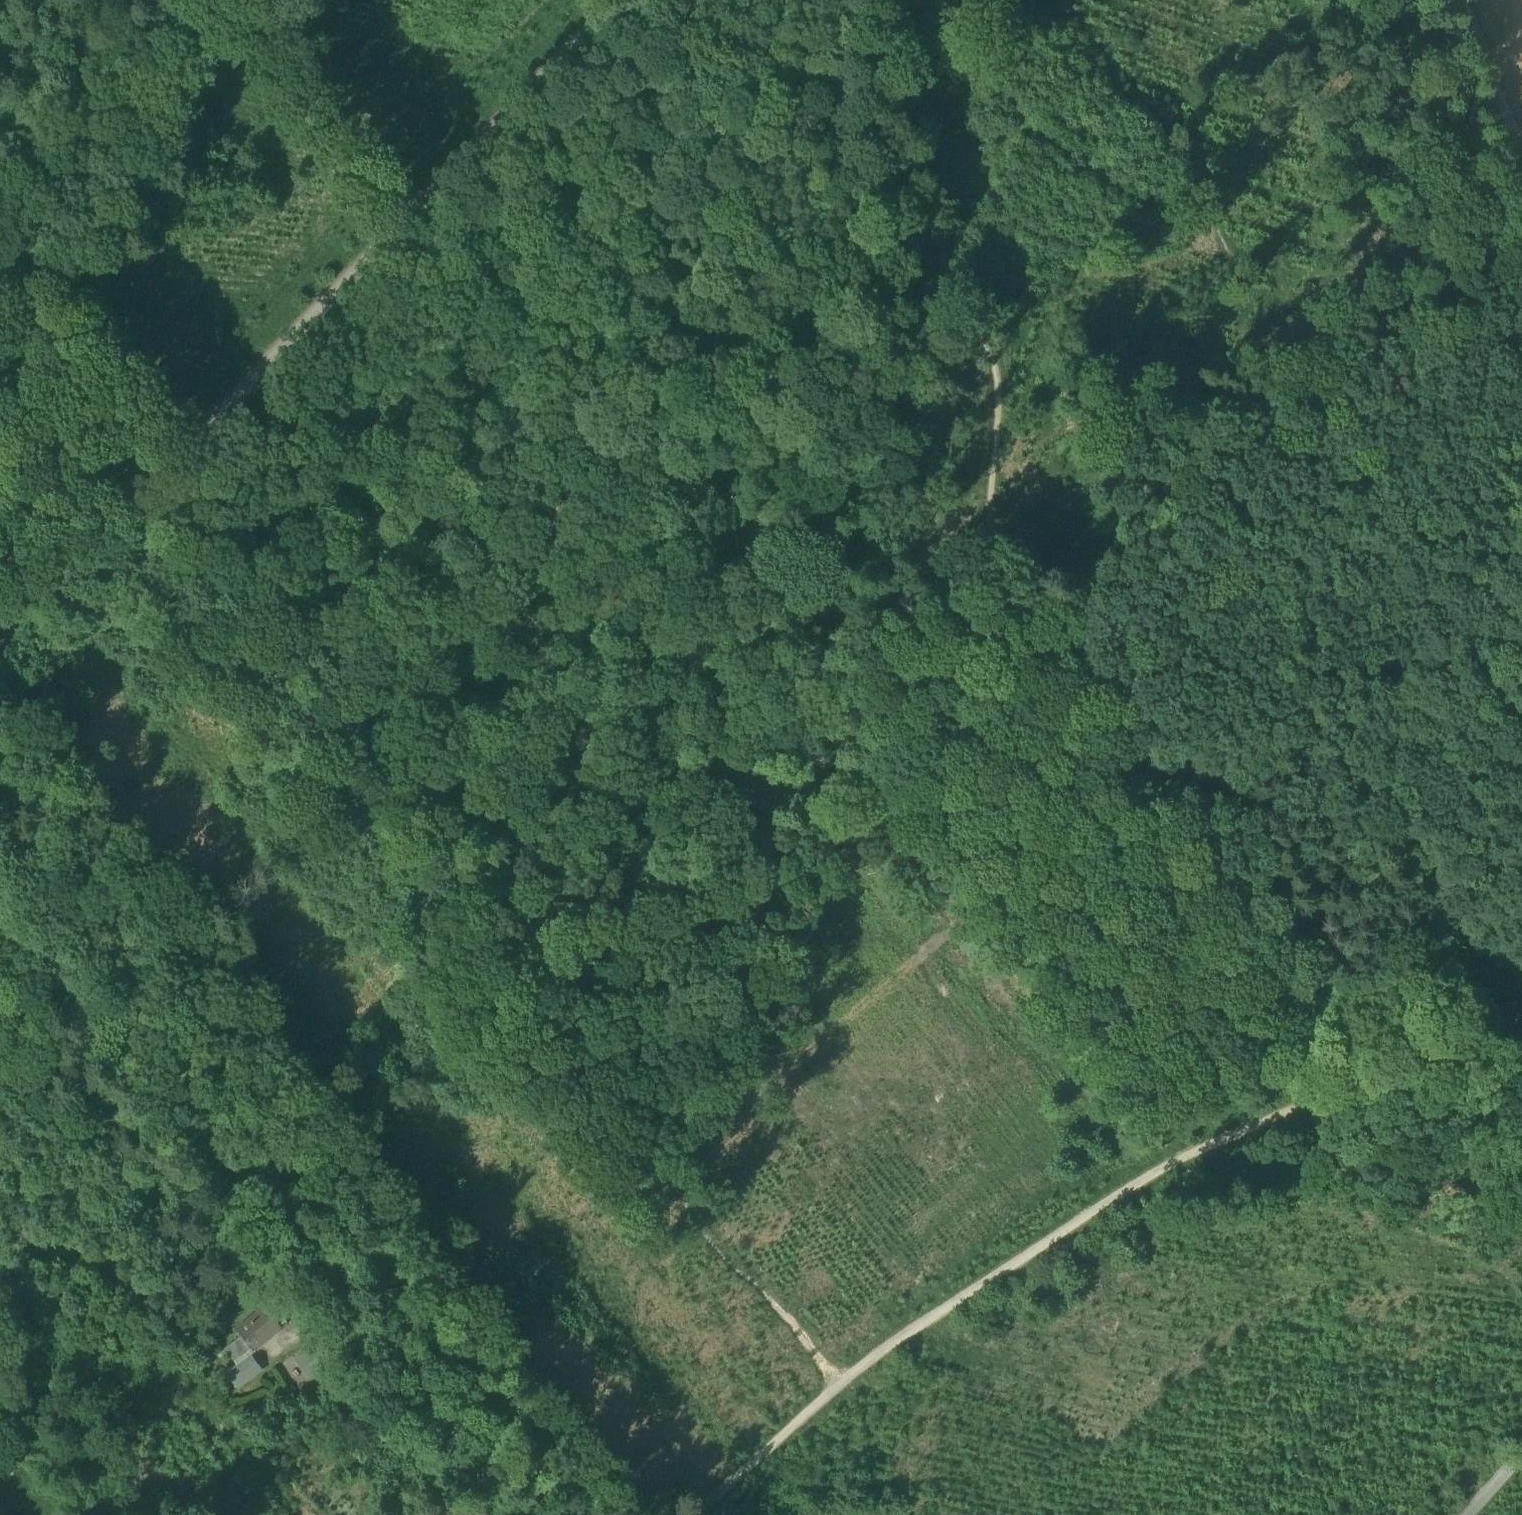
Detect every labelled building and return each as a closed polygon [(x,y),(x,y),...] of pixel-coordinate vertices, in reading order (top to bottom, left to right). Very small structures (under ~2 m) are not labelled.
[(239,1340),(249,1351),(283,1323),(275,1314),(271,1318),(266,1311),(242,1331),(245,1335),(239,1340)] [(301,1364),(312,1378),(327,1366),(316,1352),(301,1364)]
